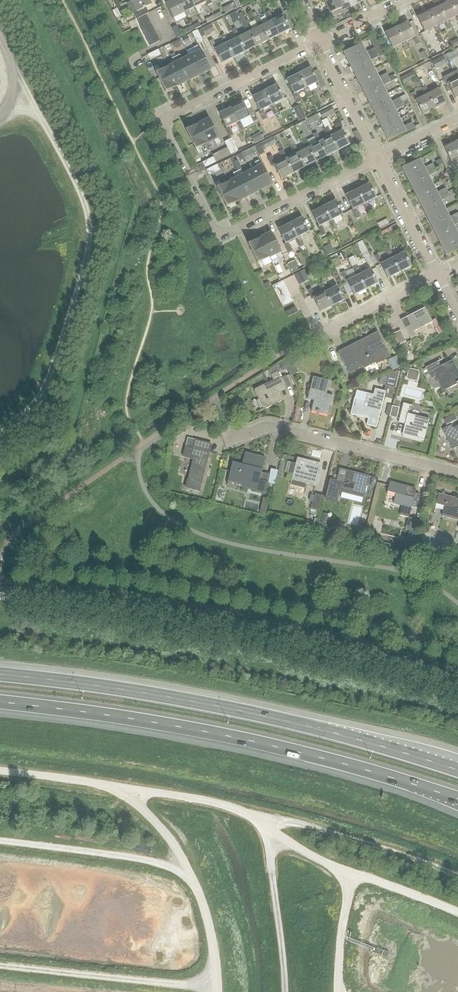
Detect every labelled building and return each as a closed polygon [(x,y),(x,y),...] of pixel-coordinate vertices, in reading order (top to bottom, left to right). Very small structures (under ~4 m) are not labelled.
[(146,7),(151,5),(149,0),(134,0),(132,1),(128,3),(133,13),(136,19),(146,14),(149,13),(146,7)] [(178,0),(173,0),(166,4),(173,18),(184,12),(178,0)] [(191,0),(178,0),(184,12),(186,16),(191,13),(189,10),(195,7),(191,0)] [(205,0),(191,0),(195,7),(198,14),(203,11),(200,5),(206,2),(205,0)] [(325,1),(330,13),(342,7),(343,9),(350,6),(348,2),(346,3),(344,0),(327,0),(325,1)] [(439,6),(447,21),(449,20),(455,17),(457,22),(457,15),(457,16),(450,1),(440,6),(439,6)] [(429,11),(429,12),(436,26),(438,25),(444,22),(448,30),(452,28),(449,20),(447,21),(439,6),(439,7),(429,12),(429,11)] [(285,18),(288,25),(294,23),(288,10),(284,12),(286,18),(285,18)] [(265,13),(270,22),(272,21),(279,35),(290,29),(290,28),(290,29),(284,16),(283,15),(274,20),(269,11),(265,13)] [(233,21),(239,18),(236,12),(230,15),(233,21)] [(442,33),(438,25),(436,26),(429,12),(428,12),(418,17),(417,17),(417,18),(418,18),(424,31),(424,32),(434,28),(437,35),(442,33)] [(242,25),(246,22),(242,13),(237,15),(242,25)] [(146,14),(136,19),(139,25),(149,20),(146,14)] [(254,19),(258,28),(260,27),(267,41),(279,35),(272,21),(270,22),(262,26),(258,17),(254,19)] [(151,25),(149,20),(139,25),(141,30),(151,25)] [(242,25),(247,33),(249,32),(256,46),(267,41),(260,27),(258,28),(251,31),(246,22),(242,25)] [(397,27),(396,28),(404,42),(406,41),(412,38),(416,46),(420,44),(416,36),(415,36),(408,23),(408,22),(407,23),(397,28),(397,27)] [(202,29),(206,35),(215,30),(211,24),(202,29)] [(154,30),(151,25),(141,30),(144,35),(154,30)] [(182,35),(177,26),(172,29),(177,38),(182,35)] [(231,30),(235,39),(237,38),(244,52),(256,46),(249,32),(247,33),(240,37),(235,28),(231,30)] [(409,49),(406,41),(404,42),(396,28),(386,33),(385,33),(385,34),(386,34),(392,47),(392,48),(401,44),(405,51),(409,49)] [(157,35),(154,30),(144,35),(147,40),(157,35)] [(196,44),(201,41),(196,31),(191,33),(196,44)] [(220,36),(224,45),(226,44),(233,58),(244,52),(237,38),(235,39),(228,43),(224,34),(220,36)] [(147,40),(149,46),(160,41),(157,35),(147,40)] [(179,40),(172,44),(175,49),(182,45),(179,40)] [(221,63),(233,58),(226,44),(224,45),(217,48),(212,40),(208,42),(213,51),(215,50),(221,63)] [(350,66),(376,52),(374,48),(366,52),(362,45),(362,44),(344,53),(350,66)] [(196,53),(189,57),(198,75),(210,69),(209,69),(201,52),(201,51),(200,51),(197,46),(193,47),(196,53)] [(159,49),(149,54),(151,57),(161,53),(159,49)] [(424,62),(428,59),(424,51),(420,53),(424,62)] [(356,78),(374,69),(370,61),(379,57),(376,52),(350,66),(356,78)] [(179,55),(176,56),(188,81),(198,75),(189,57),(182,60),(179,55)] [(172,58),(175,64),(167,67),(177,86),(188,81),(176,56),(172,58)] [(442,57),(432,62),(435,69),(446,64),(442,57)] [(156,73),(156,74),(157,74),(165,91),(165,92),(177,86),(167,67),(160,71),(158,65),(154,67),(157,73),(156,73)] [(310,68),(299,74),(306,88),(303,89),(308,98),(312,96),(308,87),(318,82),(317,81),(317,82),(311,69),(310,68)] [(356,78),(363,91),(389,77),(387,73),(378,77),(374,69),(356,78)] [(416,78),(413,72),(401,78),(404,84),(416,78)] [(296,93),(303,89),(306,88),(299,74),(287,80),(287,81),(294,93),(293,93),(294,94),(292,94),(297,104),(301,101),(296,93)] [(456,98),(457,97),(457,79),(451,82),(447,75),(443,77),(447,85),(448,84),(448,85),(455,98),(455,99),(456,98)] [(363,91),(369,103),(387,94),(383,86),(391,82),(389,77),(363,91)] [(277,85),(265,91),(272,105),(269,106),(274,115),(278,113),(274,104),(284,99),(284,98),(283,98),(277,86),(277,85)] [(421,88),(425,96),(427,94),(434,109),(435,109),(445,104),(446,104),(445,103),(438,90),(439,89),(438,89),(429,93),(425,86),(421,88)] [(262,110),(269,106),(272,105),(265,91),(253,97),(253,98),(253,97),(260,110),(260,111),(258,111),(263,121),(267,119),(262,110)] [(411,94),(414,101),(416,101),(423,114),(423,115),(424,115),(424,114),(434,109),(434,110),(434,109),(427,94),(425,96),(418,99),(415,92),(411,94)] [(401,102),(399,98),(391,102),(387,94),(369,103),(375,115),(401,102)] [(318,110),(335,102),(332,95),(315,103),(318,110)] [(243,103),(243,102),(231,108),(238,122),(236,123),(240,132),(244,130),(240,121),(250,116),(253,123),(258,120),(252,108),(247,110),(243,103)] [(404,106),(401,102),(375,115),(381,128),(399,119),(395,111),(404,106)] [(299,104),(292,107),(299,120),(306,116),(299,104)] [(335,113),(332,107),(319,113),(322,120),(335,113)] [(229,127),(236,123),(238,122),(231,108),(219,114),(220,114),(226,127),(226,128),(224,128),(229,138),(233,136),(229,127)] [(419,124),(416,117),(416,118),(419,124),(414,127),(412,122),(403,127),(399,119),(381,128),(387,140),(387,141),(420,124),(419,124)] [(214,140),(217,145),(220,143),(218,138),(218,137),(209,120),(210,119),(209,119),(197,125),(207,143),(214,140)] [(340,121),(335,124),(337,130),(343,127),(340,121)] [(197,125),(186,131),(187,131),(195,148),(195,149),(196,149),(199,154),(202,152),(200,147),(207,143),(197,125)] [(324,129),(328,138),(330,137),(337,151),(349,145),(349,144),(342,131),(343,131),(342,131),(332,136),(328,127),(324,129)] [(319,142),(326,156),(337,151),(330,137),(328,138),(321,141),(317,132),(312,135),(317,144),(319,142)] [(261,135),(253,140),(255,144),(263,139),(261,135)] [(265,148),(276,143),(273,137),(262,142),(265,148)] [(231,155),(238,151),(231,138),(228,140),(224,142),(227,147),(231,155)] [(315,162),(326,156),(319,142),(317,144),(310,147),(305,138),(302,140),(301,140),(306,149),(308,148),(315,162)] [(456,142),(444,148),(445,149),(445,148),(451,161),(451,162),(457,159),(457,145),(456,142)] [(297,154),(304,168),(315,162),(308,148),(306,149),(299,153),(294,144),(290,146),(294,155),(297,154)] [(227,147),(219,151),(223,159),(231,155),(227,147)] [(279,152),(283,161),(285,160),(292,173),(304,168),(297,154),(294,155),(287,159),(283,150),(279,152)] [(272,155),(267,157),(272,166),(274,166),(281,179),(292,173),(285,160),(283,161),(276,164),(272,155)] [(205,168),(216,162),(213,157),(202,162),(205,168)] [(402,168),(408,181),(435,168),(433,163),(424,168),(420,160),(420,159),(402,168)] [(237,160),(233,162),(237,171),(241,168),(237,160)] [(259,190),(271,184),(270,184),(262,167),(262,166),(261,166),(258,160),(254,162),(257,168),(250,172),(259,190)] [(206,170),(209,175),(220,170),(217,164),(206,170)] [(414,194),(433,184),(429,176),(437,172),(435,168),(408,181),(414,194)] [(240,169),(237,171),(249,195),(259,190),(250,172),(243,175),(240,169)] [(233,173),(236,179),(228,182),(238,201),(249,195),(237,171),(233,173)] [(228,182),(221,186),(219,180),(215,182),(218,188),(217,188),(217,189),(218,188),(226,206),(226,207),(238,201),(228,182)] [(369,184),(357,190),(364,204),(362,205),(367,214),(371,211),(367,203),(376,198),(376,197),(369,184),(370,184),(369,184)] [(437,192),(433,184),(414,194),(421,206),(447,192),(445,188),(437,192)] [(355,208),(362,205),(364,204),(357,190),(345,196),(346,196),(352,209),(351,210),(356,219),(360,217),(355,208)] [(427,218),(445,209),(441,201),(449,197),(447,192),(421,206),(427,218)] [(336,201),(324,207),(331,220),(329,222),(333,231),(337,228),(333,219),(343,214),(342,214),(336,201)] [(322,225),(329,222),(331,220),(324,207),(312,213),(319,226),(319,227),(318,227),(322,236),(326,234),(322,225)] [(445,209),(427,218),(433,231),(457,218),(457,214),(457,213),(449,217),(445,209)] [(302,218),(290,224),(297,237),(295,239),(299,248),(300,247),(303,246),(299,237),(309,232),(309,231),(308,231),(302,218)] [(457,234),(453,226),(457,223),(457,218),(433,231),(439,243),(457,234)] [(288,242),(295,239),(297,237),(290,224),(278,230),(279,230),(285,243),(283,244),(288,253),(292,251),(288,242)] [(393,233),(391,227),(380,233),(382,238),(393,233)] [(276,254),(279,259),(283,257),(280,252),(281,251),(280,251),(271,234),(272,233),(260,239),(269,257),(276,254)] [(457,234),(439,243),(446,255),(445,255),(446,256),(457,250),(457,235),(457,234)] [(260,239),(248,245),(249,245),(258,262),(257,262),(257,263),(258,263),(261,268),(265,266),(262,261),(269,257),(260,239)] [(362,241),(357,243),(362,254),(367,251),(362,241)] [(386,251),(390,260),(392,258),(399,272),(411,266),(404,253),(405,253),(404,252),(394,257),(390,249),(386,251)] [(387,278),(399,272),(392,258),(390,260),(383,263),(379,254),(374,256),(379,265),(380,265),(381,265),(387,278)] [(328,259),(323,262),(326,269),(331,266),(328,259)] [(301,269),(296,260),(288,264),(293,273),(301,269)] [(352,268),(356,277),(359,275),(366,289),(378,283),(377,283),(371,270),(371,269),(360,275),(356,266),(352,268)] [(353,295),(354,295),(366,289),(359,275),(356,277),(349,280),(345,271),(341,273),(345,282),(347,282),(354,295),(353,295)] [(300,272),(294,275),(299,285),(305,282),(300,272)] [(286,286),(283,281),(272,286),(275,291),(286,286)] [(318,285),(322,294),(325,292),(332,306),(344,300),(343,300),(337,287),(337,286),(327,292),(322,283),(318,285)] [(286,286),(275,291),(276,293),(277,297),(288,291),(286,286)] [(320,312),(332,306),(325,292),(322,294),(315,297),(311,288),(307,290),(311,299),(313,299),(314,299),(320,312)] [(288,291),(277,297),(280,302),(291,296),(288,291)] [(291,296),(280,302),(283,307),(293,302),(291,296)] [(298,312),(295,307),(285,312),(288,317),(298,312)] [(414,332),(432,322),(425,308),(406,317),(410,325),(405,328),(410,339),(416,336),(414,332)] [(400,330),(393,334),(399,345),(406,341),(400,330)] [(375,362),(376,363),(389,357),(390,357),(377,332),(338,352),(349,373),(351,372),(353,372),(354,371),(356,370),(357,370),(357,369),(359,368),(361,368),(361,367),(363,366),(364,367),(375,362)] [(399,355),(387,360),(392,370),(403,365),(399,355)] [(291,376),(298,372),(292,359),(284,363),(291,376)] [(426,367),(431,379),(436,376),(443,390),(457,383),(457,373),(452,361),(440,367),(437,362),(426,367)] [(395,387),(399,371),(397,370),(388,374),(385,384),(395,387)] [(280,393),(286,390),(277,372),(270,375),(273,380),(254,390),(264,410),(283,400),(280,393)] [(333,395),(326,394),(330,381),(313,377),(307,399),(314,401),(311,411),(328,415),(333,395)] [(367,425),(376,427),(385,392),(375,389),(373,395),(365,393),(363,401),(355,399),(351,413),(369,418),(367,425)] [(403,403),(399,419),(406,420),(402,434),(424,440),(430,418),(408,413),(410,405),(403,403)] [(392,406),(390,416),(396,418),(399,408),(392,406)] [(457,420),(455,414),(444,420),(447,426),(457,420)] [(453,428),(451,425),(442,430),(452,450),(457,447),(457,426),(453,428)] [(188,438),(183,457),(192,460),(185,487),(199,491),(208,458),(206,457),(209,444),(211,445),(211,444),(196,440),(188,438)] [(268,482),(259,480),(265,457),(249,453),(248,459),(244,458),(242,464),(232,462),(227,484),(266,493),(268,482)] [(321,464),(297,458),(296,464),(290,463),(288,473),(293,474),(292,480),(291,485),(305,488),(306,483),(316,486),(321,464)] [(368,476),(340,469),(337,481),(330,480),(325,500),(336,503),(337,502),(336,502),(339,491),(363,497),(368,476)] [(390,482),(387,492),(396,494),(393,504),(402,506),(400,515),(408,517),(411,506),(416,508),(420,494),(410,492),(412,487),(390,482)] [(322,496),(315,494),(310,514),(317,516),(322,496)] [(438,494),(436,505),(444,507),(442,516),(457,520),(457,499),(438,494)] [(323,513),(320,523),(326,524),(328,515),(323,513)]
